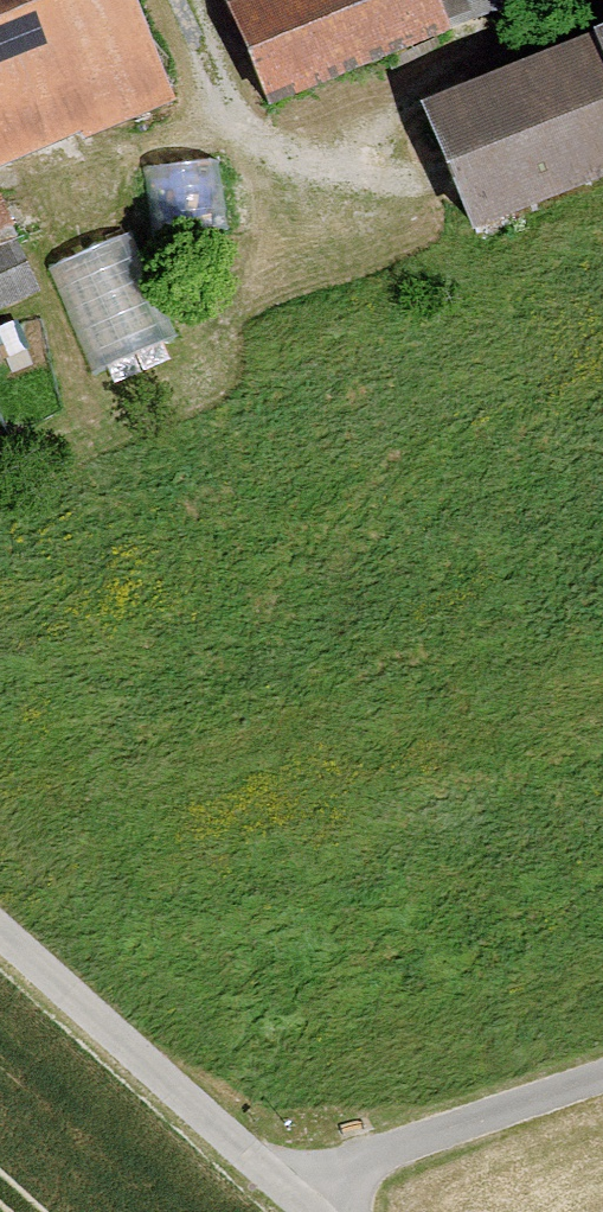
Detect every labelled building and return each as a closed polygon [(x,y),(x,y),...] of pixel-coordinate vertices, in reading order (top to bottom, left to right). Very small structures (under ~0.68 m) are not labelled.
[(158,103),(114,0),(0,0),(0,170),(158,103)] [(250,117),(423,32),(463,0),(208,0),(250,117)] [(391,113),(443,240),(602,174),(602,26),(391,113)] [(224,153),(150,161),(156,223),(230,215),(224,153)] [(0,181),(0,290),(42,272),(1,180),(0,181)] [(129,221),(49,255),(99,376),(180,342),(129,221)]
